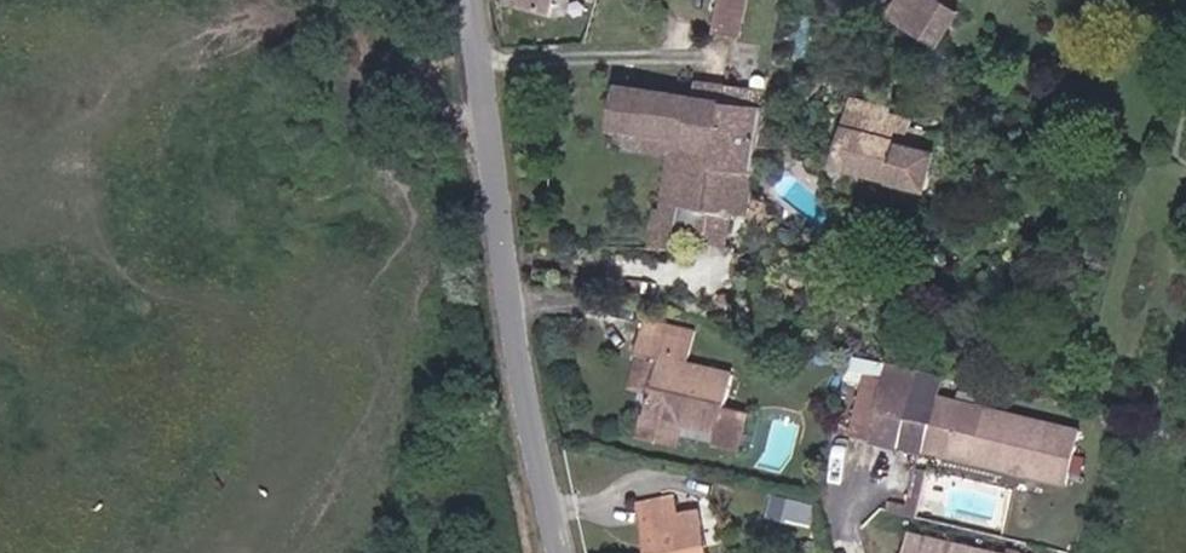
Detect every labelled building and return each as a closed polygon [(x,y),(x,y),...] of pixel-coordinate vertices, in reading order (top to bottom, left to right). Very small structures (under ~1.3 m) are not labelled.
[(563,0),(561,0),(507,0),(499,23),(551,41),(563,0)] [(716,27),(744,32),(750,0),(721,0),(716,27)] [(830,25),(776,8),(771,34),(781,39),(775,72),(837,92),(844,62),(821,55),(830,25)] [(911,14),(887,47),(938,92),(964,57),(911,14)] [(755,197),(764,138),(624,113),(616,168),(635,172),(636,158),(683,166),(672,230),(724,242),(729,218),(752,221),(755,197)] [(955,187),(960,169),(961,164),(899,141),(880,209),(971,239),(984,198),(955,187)] [(745,247),(752,221),(729,218),(724,242),(745,247)] [(724,242),(672,230),(664,272),(717,282),(724,242)] [(618,387),(630,389),(635,364),(623,362),(618,387)] [(643,393),(631,446),(663,453),(706,459),(715,405),(674,397),(678,372),(635,364),(630,389),(643,393)] [(916,468),(935,397),(865,384),(853,456),(916,468)] [(1079,436),(958,418),(950,472),(1072,493),(1079,436)] [(654,541),(619,547),(620,552),(656,552),(654,541)]
